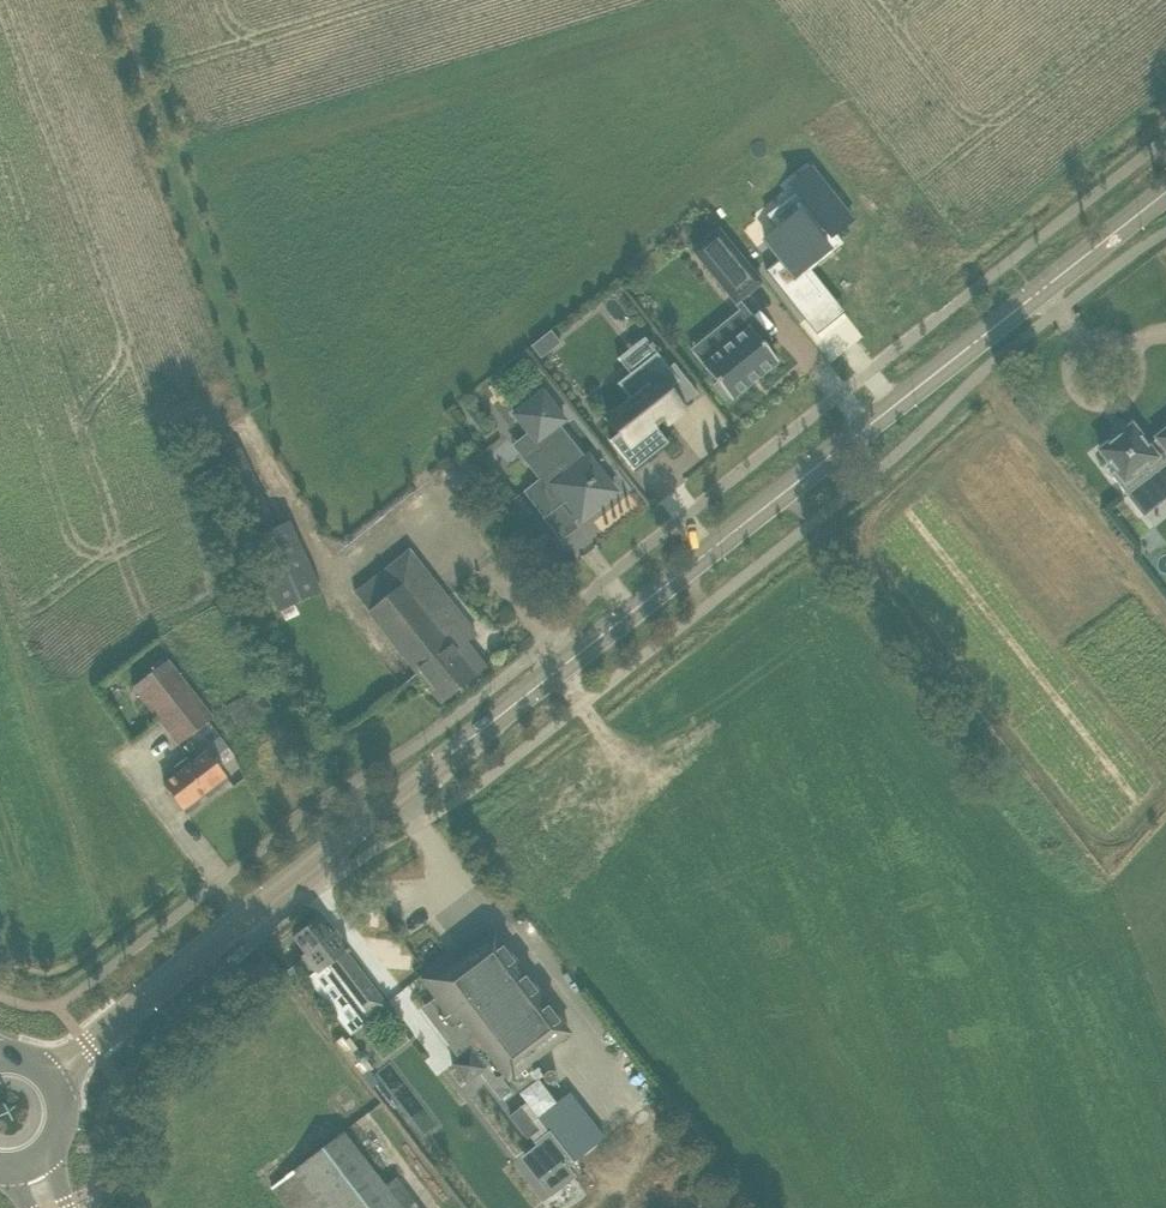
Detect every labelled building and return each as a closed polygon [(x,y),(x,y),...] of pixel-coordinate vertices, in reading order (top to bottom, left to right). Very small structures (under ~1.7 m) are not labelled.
[(806,207),(764,241),(781,262),(767,273),(798,312),(821,294),(802,270),(838,242),(832,234),(851,219),(811,168),(789,185),(806,207)] [(889,202),(875,212),(882,221),(895,211),(889,202)] [(761,282),(718,230),(693,251),(736,303),(761,282)] [(778,362),(765,345),(771,340),(748,311),(737,320),(734,316),(712,334),(723,347),(702,364),(717,382),(714,385),(725,399),(728,396),(731,400),(778,362)] [(551,330),(531,345),(540,358),(560,342),(551,330)] [(668,367),(662,360),(656,352),(652,355),(648,358),(629,373),(617,383),(629,398),(627,400),(606,416),(619,432),(610,440),(628,463),(633,470),(665,445),(668,443),(655,426),(663,420),(665,418),(666,419),(668,422),(674,418),(677,416),(684,410),(681,406),(668,389),(679,381),(677,379),(668,367)] [(542,391),(514,414),(529,433),(542,449),(526,462),(539,478),(523,491),(543,517),(544,518),(549,514),(561,505),(565,501),(580,520),(616,491),(613,488),(588,455),(585,458),(559,425),(565,420),(542,391)] [(1156,438),(1147,445),(1131,425),(1099,450),(1115,470),(1110,474),(1126,495),(1165,464),(1165,429),(1155,437),(1156,438)] [(460,453),(453,458),(460,467),(467,462),(460,453)] [(276,527),(246,541),(279,612),(320,593),(287,522),(276,527)] [(407,549),(353,592),(426,683),(441,702),(475,675),(456,651),(476,635),(461,616),(407,549)] [(132,688),(177,746),(213,719),(168,660),(132,688)] [(177,774),(164,785),(182,809),(225,777),(206,752),(191,764),(186,758),(172,768),(177,774)] [(314,973),(308,978),(332,1010),(348,999),(366,1023),(387,1006),(347,953),(350,951),(335,931),(331,934),(319,918),(294,938),(305,953),(302,956),(314,973)] [(450,1028),(460,1021),(507,1083),(570,1035),(493,934),(459,960),(454,955),(422,979),(436,997),(430,1001),(450,1028)] [(468,1052),(450,1066),(464,1085),(483,1071),(468,1052)] [(369,1071),(361,1077),(370,1089),(378,1083),(369,1071)] [(521,1107),(509,1117),(526,1140),(539,1130),(521,1107)] [(287,1207),(401,1207),(343,1132),(271,1187),(287,1207)] [(541,1152),(527,1163),(543,1185),(558,1173),(555,1170),(569,1159),(549,1133),(535,1143),(541,1152)]
